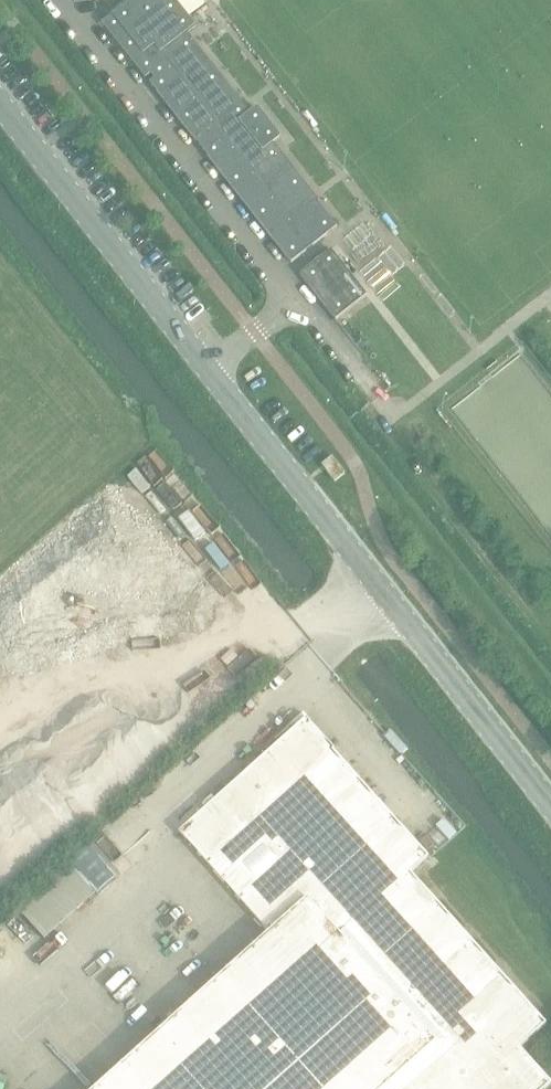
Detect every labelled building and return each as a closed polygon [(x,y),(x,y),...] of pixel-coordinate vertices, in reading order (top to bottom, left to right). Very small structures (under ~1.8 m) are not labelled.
[(153,83),(289,263),(336,228),(272,144),(280,137),(258,108),(250,114),(248,112),(246,113),(241,106),(243,105),(187,31),(195,25),(196,27),(197,27),(177,0),(136,0),(108,22),(148,75),(154,71),(159,78),(153,83)] [(330,251),(300,275),(336,321),(367,296),(330,251)] [(321,465),(322,466),(334,482),(345,474),(332,457),(321,465)] [(550,1084),(519,1049),(546,1025),(410,874),(428,858),(333,752),(334,751),(306,720),(179,833),(269,934),(96,1088),(546,1088),(550,1084)] [(87,848),(68,864),(96,895),(114,878),(87,848)]
